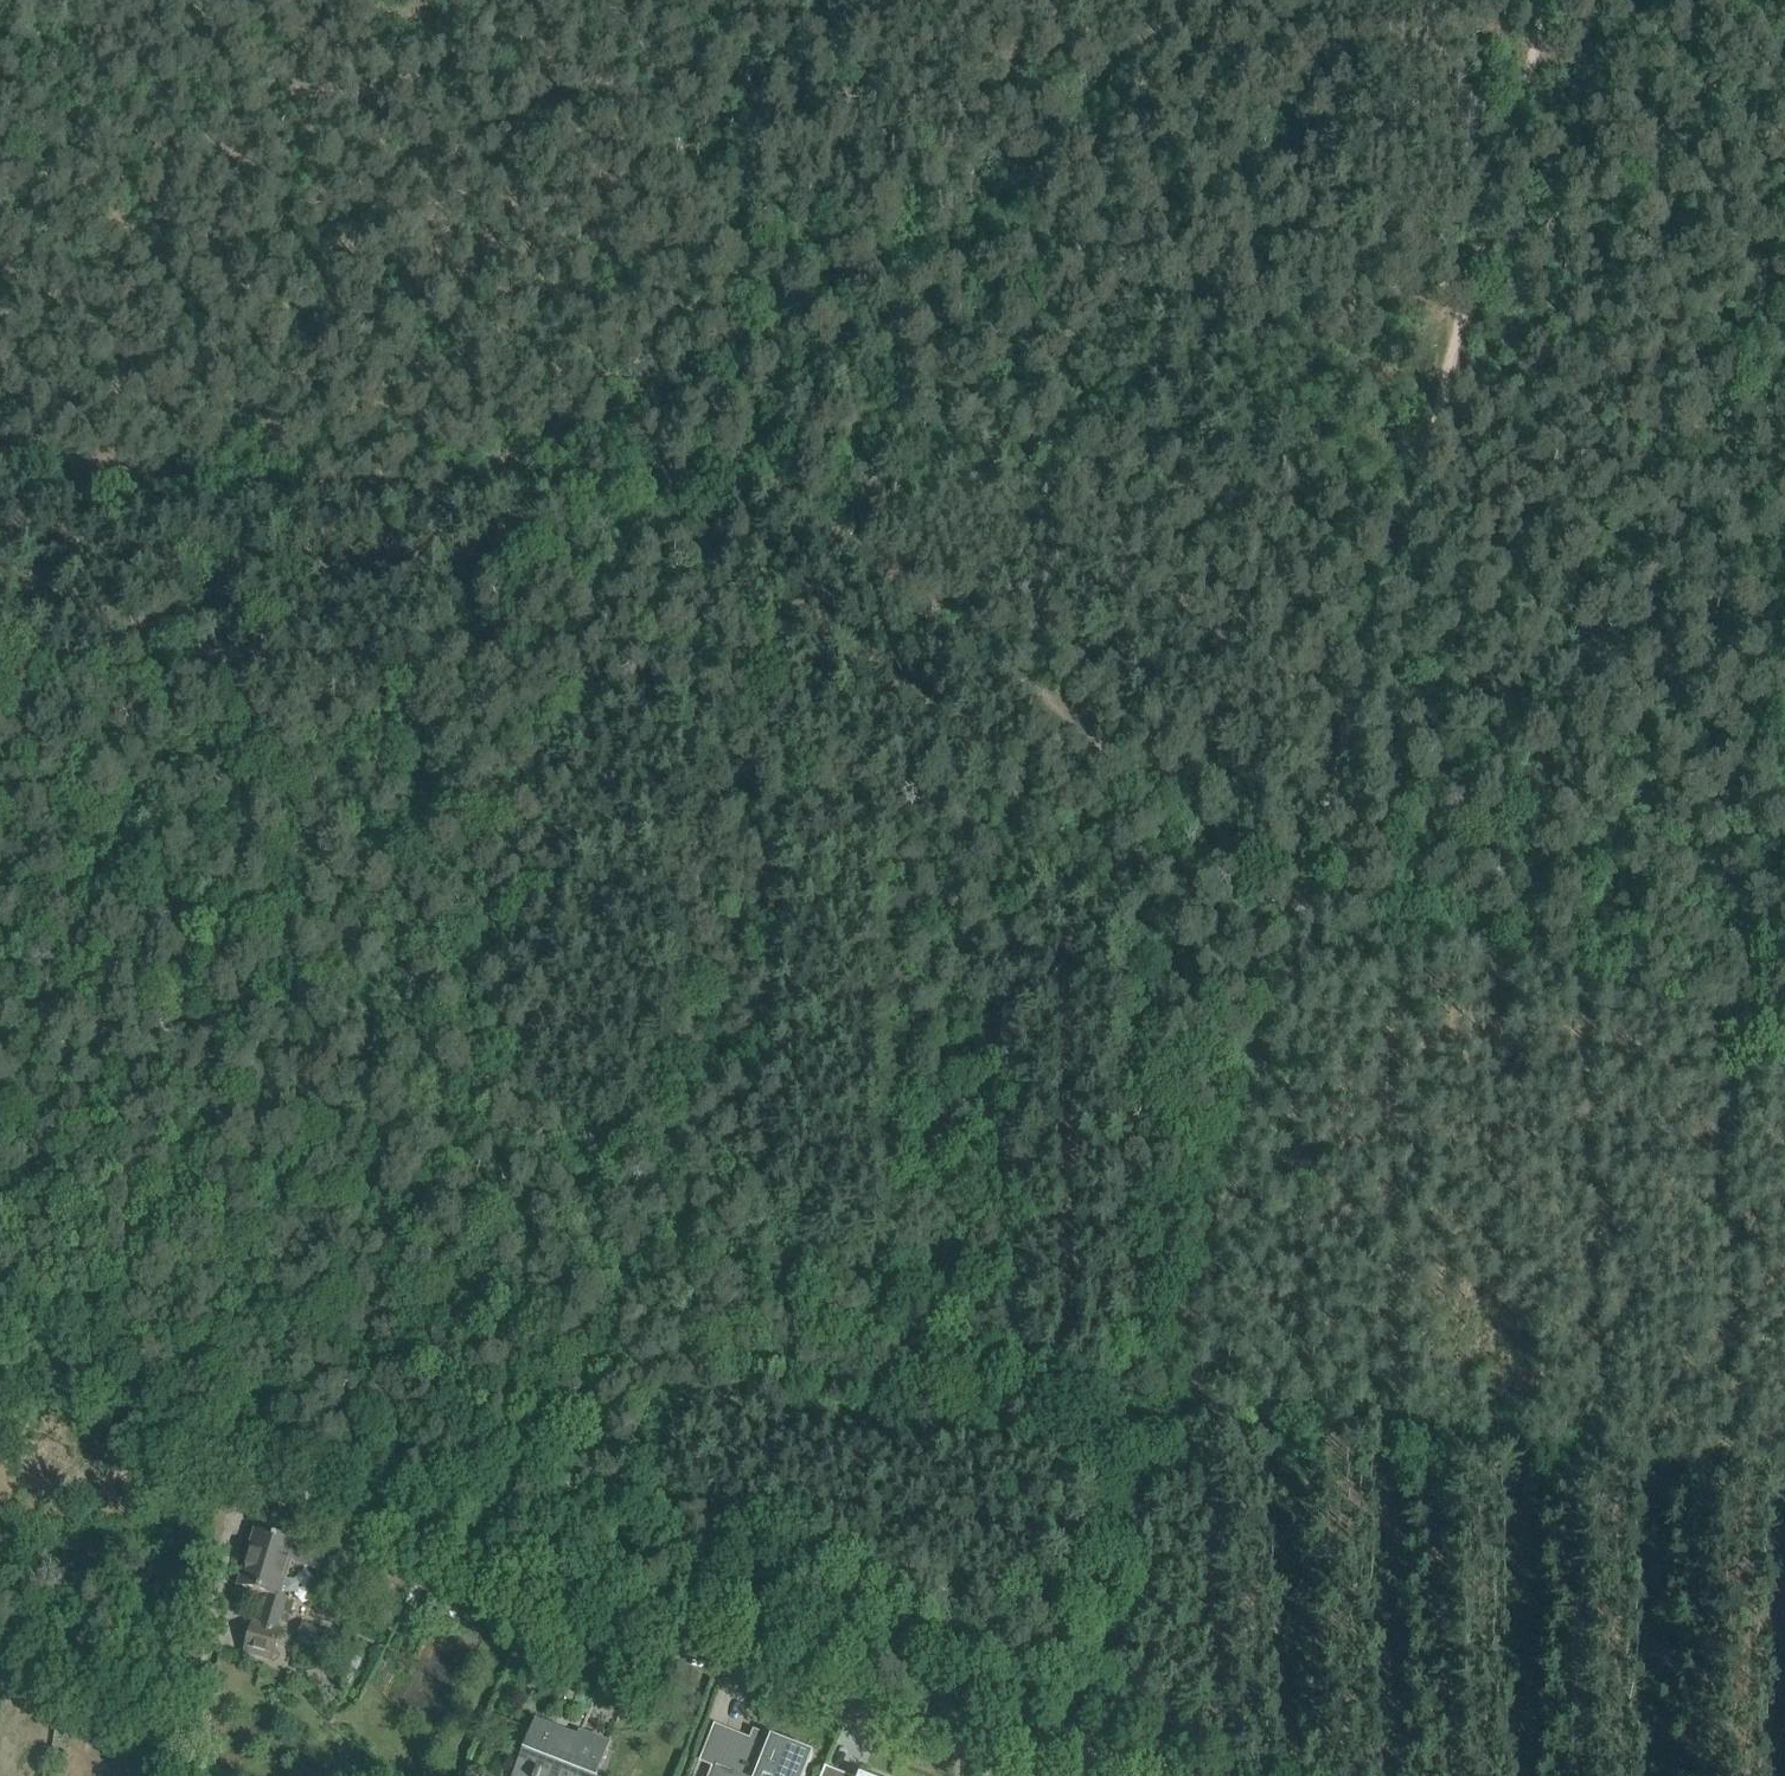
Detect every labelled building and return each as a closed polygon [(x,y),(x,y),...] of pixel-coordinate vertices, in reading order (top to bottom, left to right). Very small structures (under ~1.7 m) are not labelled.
[(255,1532),(247,1558),(288,1570),(291,1560),(320,1569),(319,1574),(348,1583),(357,1556),(328,1546),(326,1553),(255,1532)] [(280,1597),(288,1570),(247,1558),(239,1586),(270,1595),(261,1625),(254,1623),(245,1652),(273,1660),(282,1631),(278,1629),(287,1599),(280,1597)] [(515,1775),(597,1775),(609,1746),(580,1734),(577,1740),(558,1733),(559,1731),(536,1722),(515,1775)] [(703,1761),(736,1774),(735,1775),(801,1775),(809,1756),(773,1741),(769,1750),(716,1728),(703,1761)] [(825,1772),(827,1768),(825,1767),(822,1775),(834,1775),(825,1772)]
